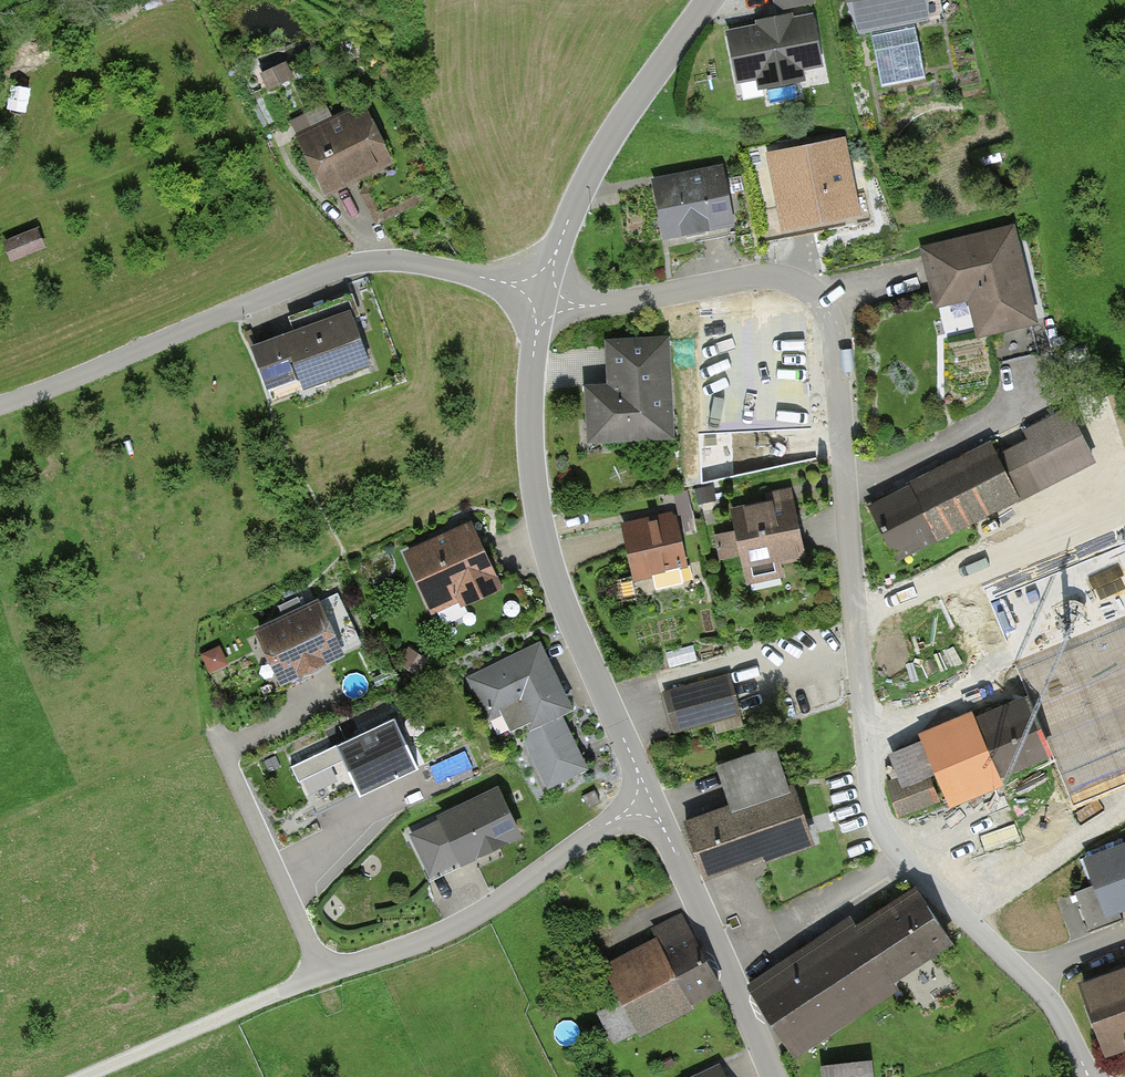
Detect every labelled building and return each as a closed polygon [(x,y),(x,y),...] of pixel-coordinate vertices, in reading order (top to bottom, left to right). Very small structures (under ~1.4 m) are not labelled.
[(854,1),(847,12),(870,26),(882,86),(924,77),(912,16),(925,13),(922,1),(928,0),(854,0),(854,1)] [(762,28),(731,34),(740,78),(760,74),(762,85),(801,77),(799,66),(818,62),(809,19),(789,23),(788,17),(761,22),(762,28)] [(329,198),(398,166),(369,106),(300,139),(329,198)] [(847,137),(770,153),(787,232),(864,216),(847,137)] [(726,167),(656,181),(668,239),(738,226),(726,167)] [(1017,226),(925,249),(940,308),(971,300),(980,340),(1041,325),(1017,226)] [(12,258),(45,246),(39,229),(5,242),(12,258)] [(373,368),(353,312),(256,346),(271,389),(301,378),(306,391),(373,368)] [(590,443),(677,440),(673,340),(610,342),(610,367),(588,368),(590,443)] [(994,441),(872,506),(904,566),(1100,462),(1071,409),(1024,433),(1028,440),(1001,455),(994,441)] [(778,500),(735,509),(739,530),(719,534),(725,562),(745,557),(753,595),(791,587),(787,566),(809,561),(794,487),(776,491),(778,500)] [(681,511),(627,522),(639,580),(693,569),(681,511)] [(505,589),(474,522),(406,553),(433,611),(463,598),(466,606),(505,589)] [(992,603),(1074,805),(1124,784),(1124,549),(992,603)] [(348,652),(322,601),(259,633),(285,684),(348,652)] [(579,708),(544,641),(471,679),(492,720),(502,714),(515,738),(522,735),(551,790),(592,769),(564,716),(579,708)] [(744,716),(731,672),(665,691),(677,735),(744,716)] [(1001,779),(1051,758),(1025,698),(977,719),(973,710),(919,733),(923,742),(893,754),(908,789),(939,776),(954,812),(1006,791),(1001,779)] [(417,766),(393,717),(292,765),(313,809),(357,788),(360,794),(417,766)] [(690,820),(709,879),(819,845),(800,783),(792,785),(780,746),(719,765),(732,807),(690,820)] [(495,789),(408,834),(434,883),(520,837),(495,789)] [(1085,859),(1107,919),(1124,912),(1124,845),(1085,859)] [(854,915),(752,986),(803,1060),(902,991),(896,982),(958,939),(921,886),(862,927),(854,915)] [(608,971),(642,1033),(726,988),(685,913),(655,929),(662,942),(608,971)] [(1083,983),(1112,1057),(1124,1052),(1124,967),(1083,983)] [(613,1042),(635,1035),(623,1001),(601,1008),(613,1042)] [(898,1057),(803,1066),(804,1076),(900,1076),(898,1057)] [(723,1061),(686,1076),(730,1076),(723,1061)]
